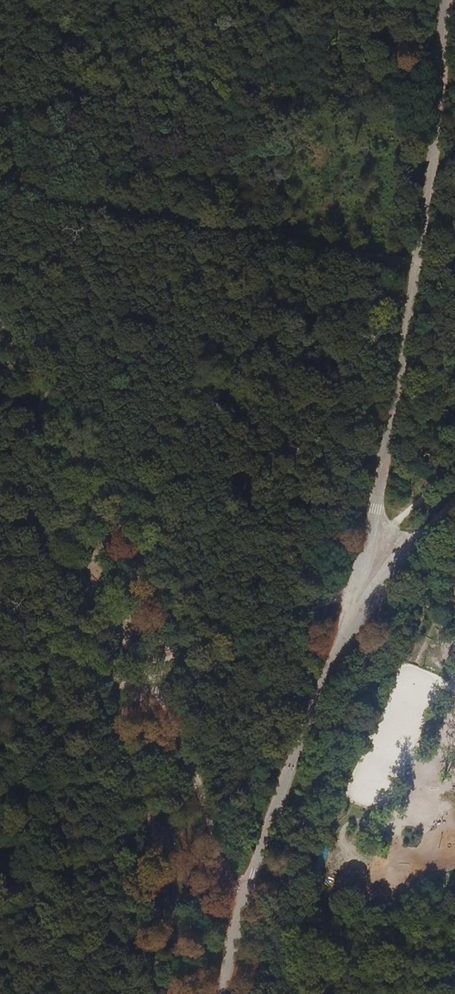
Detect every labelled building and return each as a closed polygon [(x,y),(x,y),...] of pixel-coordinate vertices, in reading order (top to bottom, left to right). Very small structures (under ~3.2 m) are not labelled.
[(125,947),(128,955),(139,951),(136,943),(125,947)]
